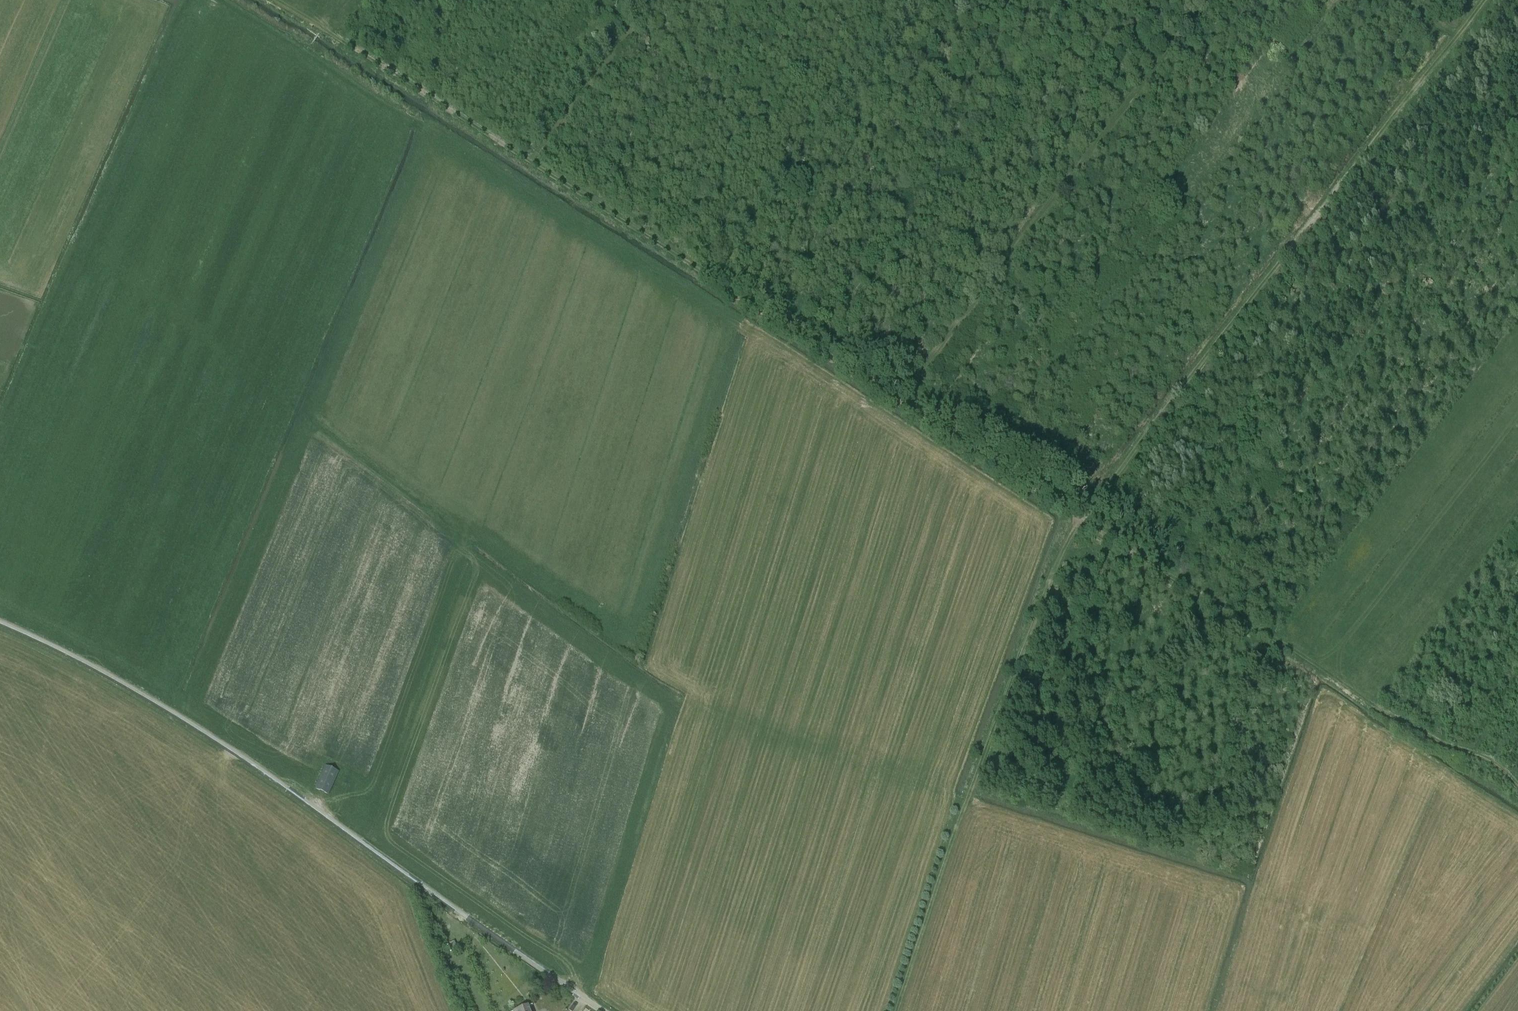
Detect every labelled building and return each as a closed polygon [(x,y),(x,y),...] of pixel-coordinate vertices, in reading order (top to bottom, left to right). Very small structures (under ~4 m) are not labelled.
[(315,788),(328,795),(338,772),(325,766),(315,788)]
